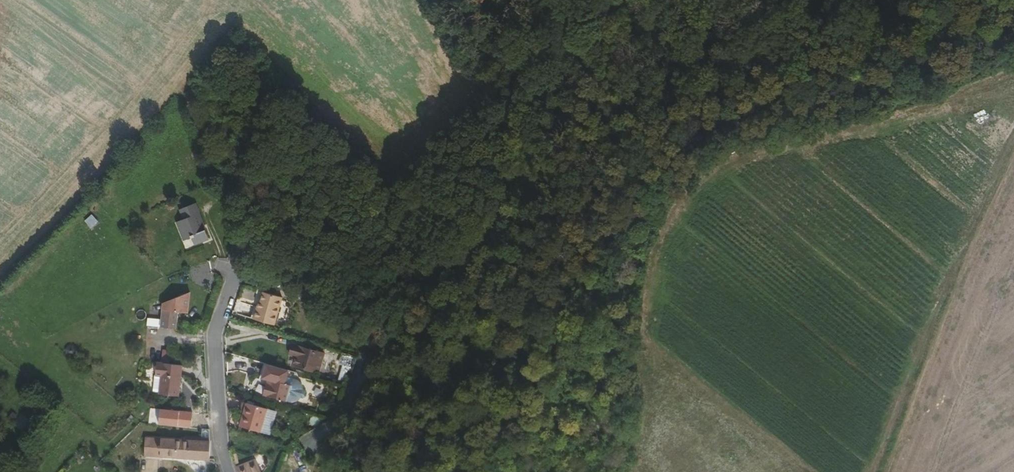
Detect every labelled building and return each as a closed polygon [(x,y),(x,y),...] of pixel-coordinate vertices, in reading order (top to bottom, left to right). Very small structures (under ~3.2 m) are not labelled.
[(201,222),(194,206),(180,211),(184,221),(177,223),(180,231),(181,230),(185,240),(191,238),(192,240),(196,238),(198,245),(209,240),(202,222),(201,222)] [(92,215),(84,222),(91,229),(99,223),(92,215)] [(187,296),(160,307),(157,331),(172,333),(174,316),(184,317),(187,296)] [(258,297),(256,308),(255,313),(252,313),(249,325),(269,330),(275,302),(258,297)] [(316,376),(321,356),(288,348),(286,358),(292,359),(290,369),(316,376)] [(352,357),(338,354),(336,364),(349,368),(352,357)] [(175,366),(150,362),(148,374),(154,375),(152,394),(170,396),(175,366)] [(279,373),(257,368),(253,381),(261,383),(257,399),(284,405),(290,403),(292,400),(294,400),(297,399),(298,395),(296,392),(294,392),(294,387),(289,383),(277,380),(279,373)] [(262,414),(241,408),(235,432),(256,437),(262,414)] [(13,425),(22,433),(31,422),(22,415),(13,425)] [(212,441),(149,438),(149,458),(211,461),(212,441)] [(287,454),(296,447),(293,442),(284,449),(287,454)] [(234,470),(235,471),(258,471),(255,463),(234,470)]
